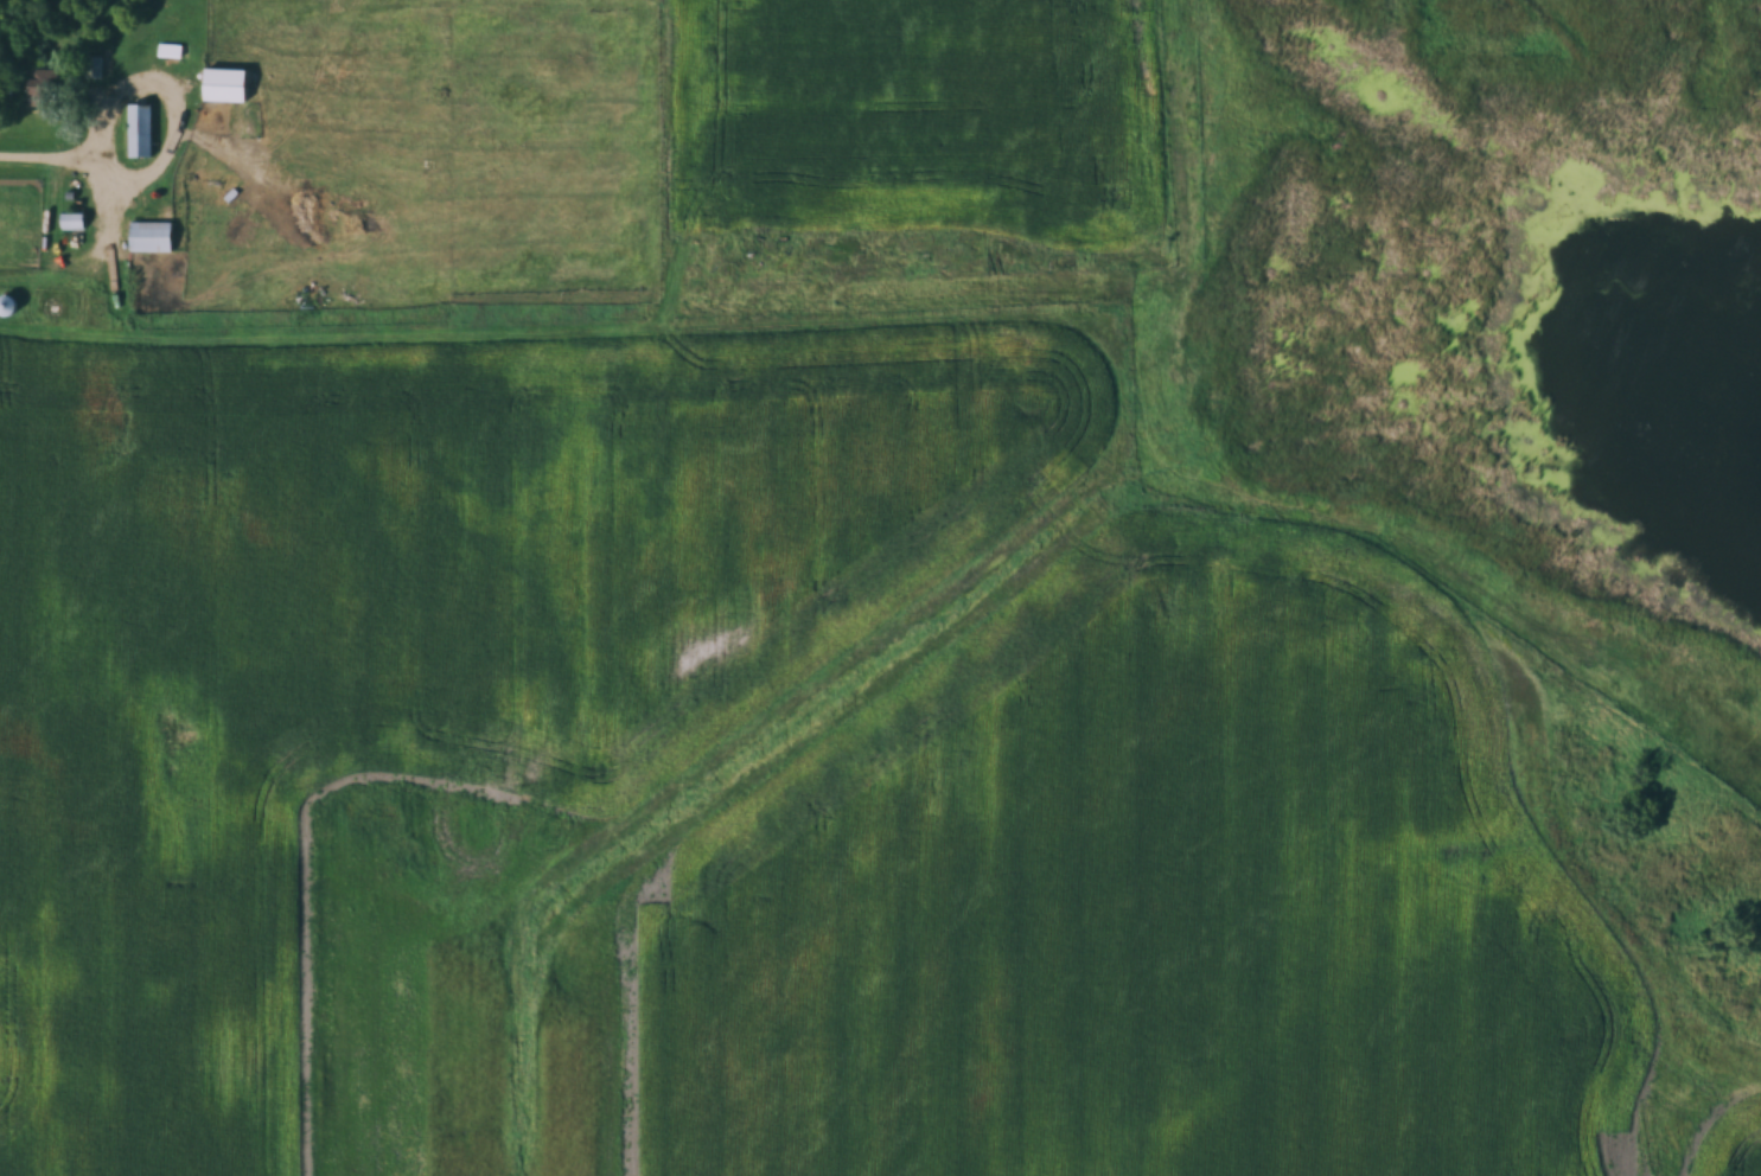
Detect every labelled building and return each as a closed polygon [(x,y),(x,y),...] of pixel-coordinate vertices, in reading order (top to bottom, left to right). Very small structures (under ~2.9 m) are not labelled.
[(88,57),(88,77),(101,77),(101,57),(88,57)] [(30,106),(58,106),(58,69),(30,69),(30,106)] [(243,98),(243,78),(211,78),(211,98),(243,98)] [(153,155),(153,103),(130,103),(130,155),(153,155)] [(85,213),(63,213),(63,229),(85,229),(85,213)] [(173,222),(131,222),(131,252),(173,252),(173,222)] [(19,304),(5,293),(0,300),(0,311),(9,317),(19,304)]
